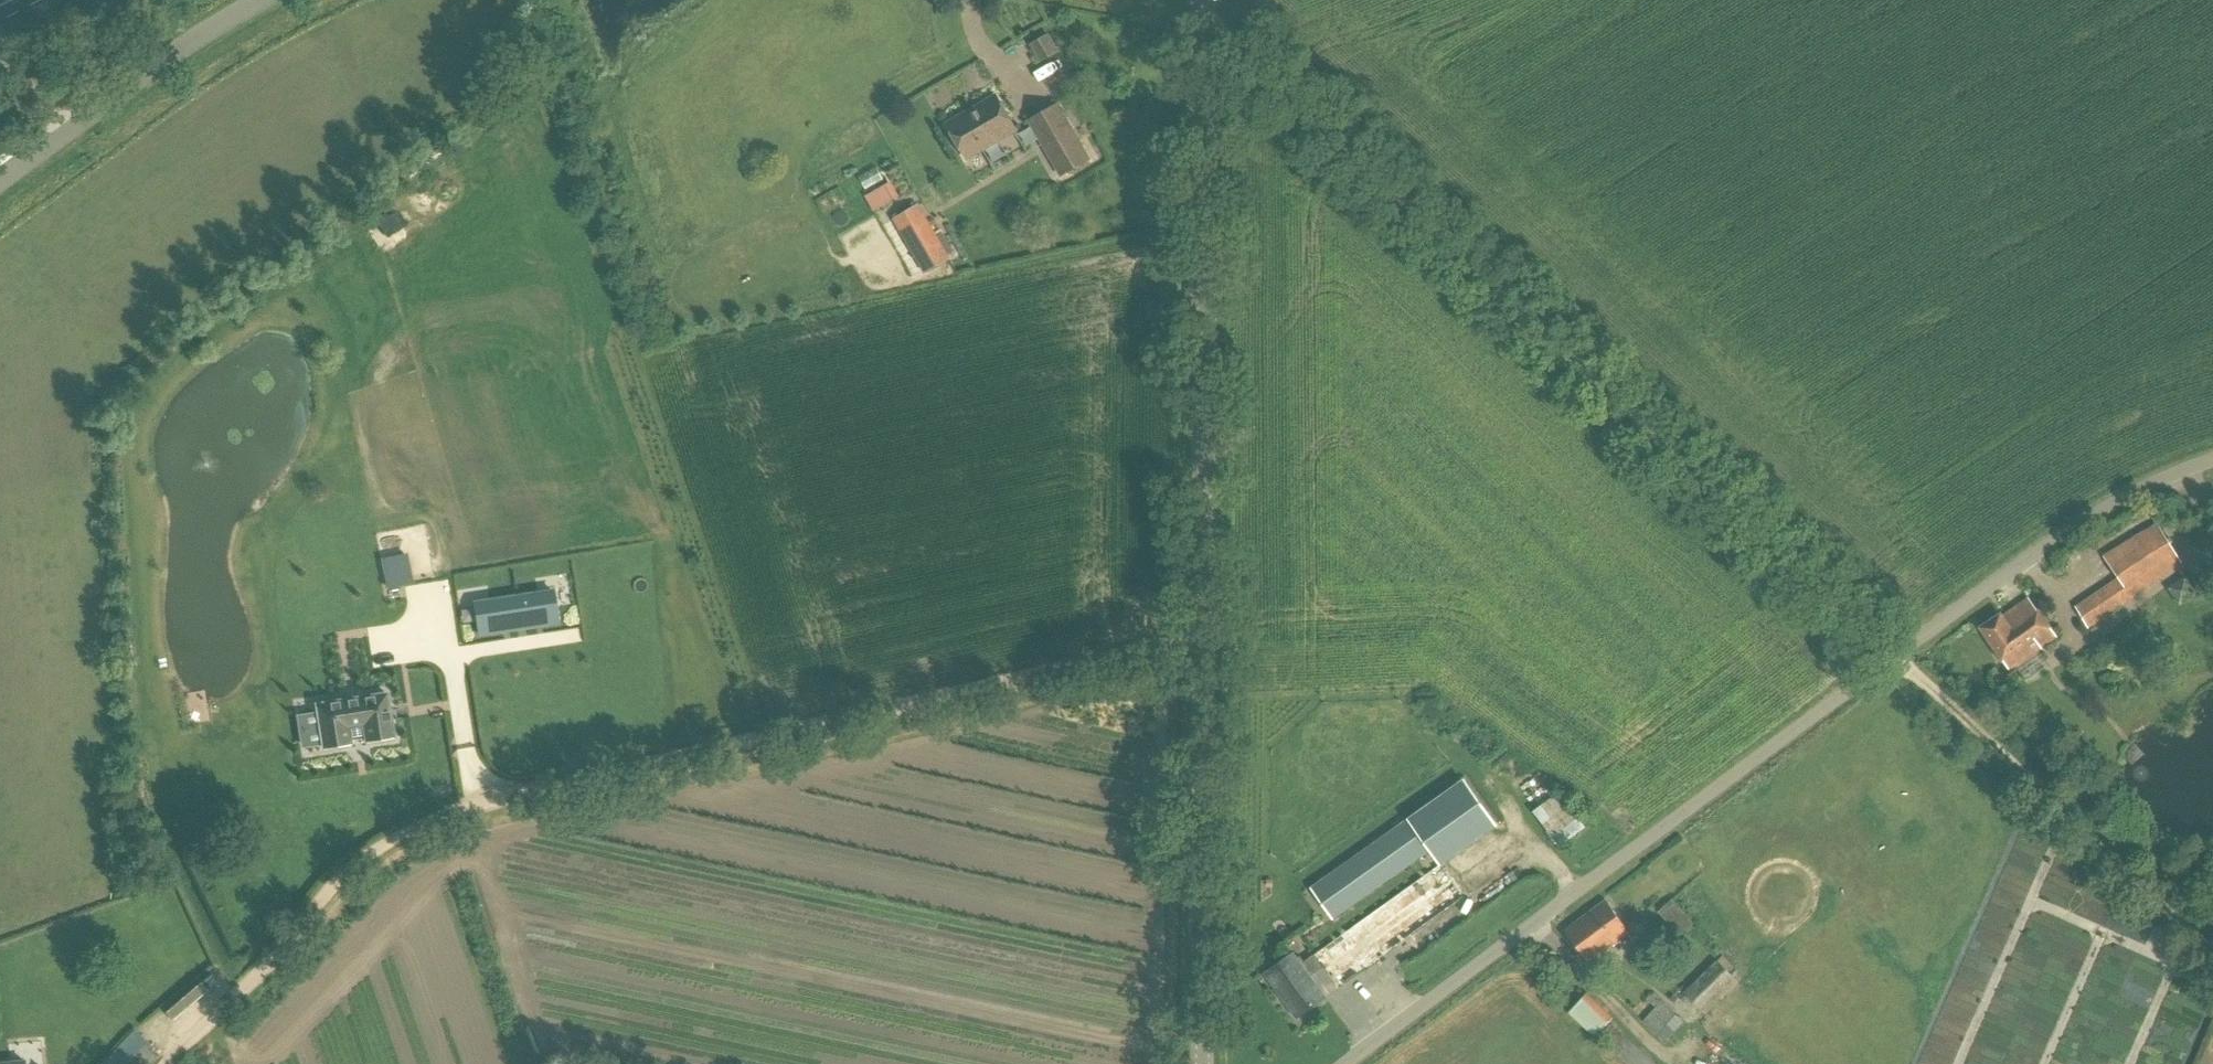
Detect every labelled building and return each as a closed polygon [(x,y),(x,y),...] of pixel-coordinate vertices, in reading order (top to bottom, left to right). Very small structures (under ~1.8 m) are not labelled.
[(1041,61),(1056,52),(1048,36),(1032,45),(1041,61)] [(947,125),(966,158),(1016,130),(997,97),(947,125)] [(1061,176),(1089,160),(1057,106),(1030,121),(1061,176)] [(924,274),(951,259),(919,203),(892,219),(924,274)] [(2088,629),(2132,599),(2182,563),(2157,523),(2134,538),(2140,547),(2110,567),(2117,578),(2075,607),(2088,629)] [(559,591),(480,602),(484,633),(563,622),(559,591)] [(2056,636),(2029,599),(2003,617),(2000,614),(1980,628),(2009,670),(2042,648),(2042,649),(2056,636)] [(393,737),(386,694),(316,705),(323,748),(350,744),(349,739),(365,736),(366,741),(393,737)] [(1431,850),(1441,864),(1497,824),(1465,779),(1330,876),(1352,906),(1431,850)] [(1560,840),(1585,824),(1562,788),(1537,804),(1560,840)] [(1404,963),(1425,948),(1415,932),(1463,897),(1440,865),(1304,962),(1301,957),(1297,959),(1293,955),(1266,974),(1297,1017),(1324,998),(1310,977),(1324,967),(1338,987),(1392,949),(1404,963)] [(1589,963),(1629,933),(1606,900),(1565,931),(1589,963)] [(1707,1015),(1740,982),(1717,960),(1684,993),(1707,1015)] [(174,1014),(191,1023),(206,998),(188,988),(174,1014)] [(1569,1012),(1568,1013),(1576,1020),(1595,1038),(1597,1036),(1610,1022),(1613,1017),(1587,992),(1569,1012)] [(1664,1042),(1684,1023),(1662,1001),(1643,1021),(1664,1042)] [(158,1053),(145,1041),(132,1030),(103,1061),(106,1063),(148,1063),(158,1053)] [(1606,1044),(1627,1063),(1643,1063),(1649,1057),(1619,1030),(1606,1044)]
